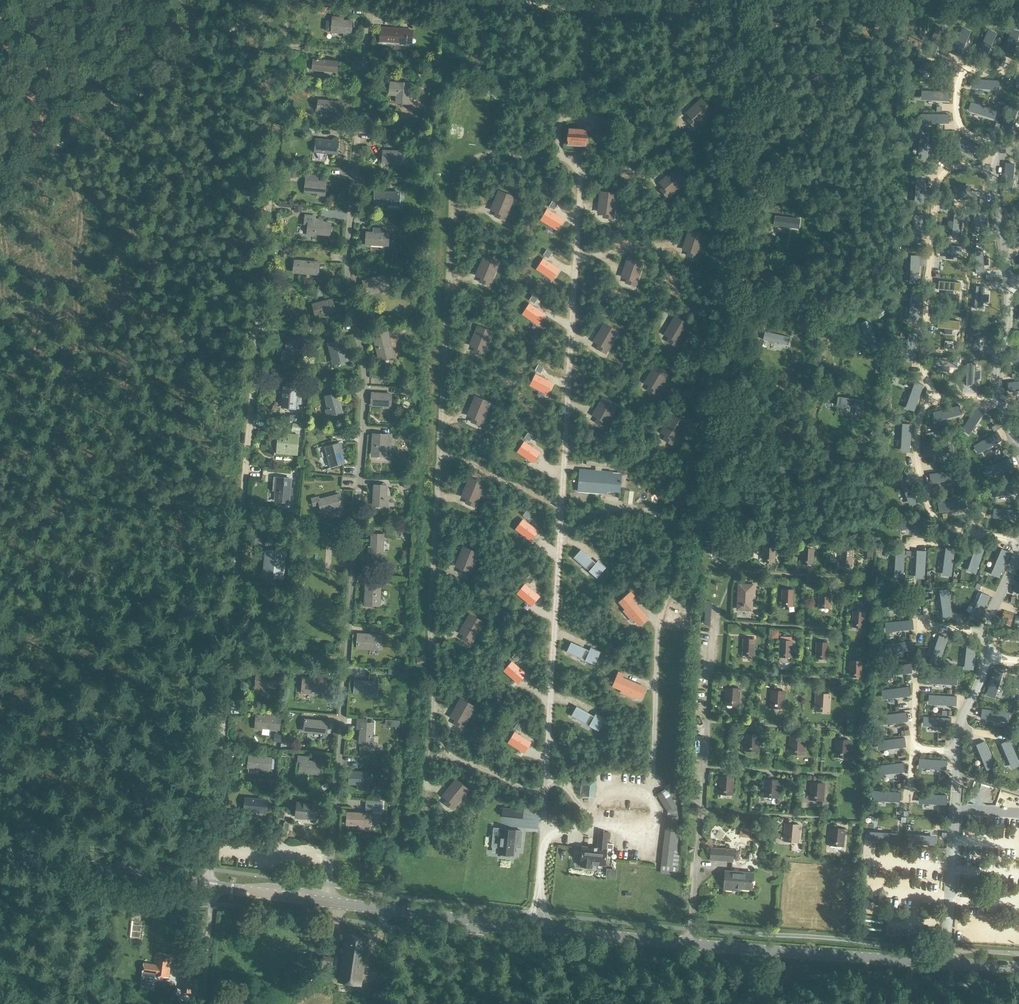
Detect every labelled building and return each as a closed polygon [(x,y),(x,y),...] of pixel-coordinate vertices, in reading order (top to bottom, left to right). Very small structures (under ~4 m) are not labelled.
[(332,16),(331,32),(344,34),(344,36),(352,37),(354,21),(344,20),(344,17),(332,16)] [(936,56),(947,30),(938,26),(927,52),(936,56)] [(381,27),(380,43),(407,44),(407,29),(381,27)] [(961,58),(972,32),(963,28),(952,54),(961,58)] [(1018,41),(1018,31),(1013,29),(1002,55),(1011,59),(1018,41)] [(987,60),(998,34),(989,30),(978,56),(987,60)] [(338,61),(313,58),(312,70),(337,72),(338,61)] [(950,63),(922,60),(921,70),(949,73),(950,63)] [(1001,79),(973,76),(972,86),(1000,88),(1001,79)] [(409,104),(411,83),(390,81),(389,95),(396,96),(395,103),(409,104)] [(950,91),(921,90),(921,99),(949,100),(950,91)] [(343,101),(318,99),(317,110),(342,113),(343,101)] [(687,113),(698,124),(712,110),(702,100),(687,113)] [(999,110),(972,100),(969,109),(996,119),(999,110)] [(1018,113),(1018,102),(1012,101),(1004,128),(1014,131),(1018,113)] [(951,111),(922,112),(923,122),(951,121),(951,111)] [(612,125),(613,118),(601,117),(600,124),(612,125)] [(568,144),(586,146),(587,130),(569,128),(568,144)] [(919,128),(918,156),(928,156),(929,128),(919,128)] [(979,146),(955,130),(950,138),(974,154),(979,146)] [(339,140),(316,138),(314,152),(338,155),(339,140)] [(407,151),(382,149),(382,164),(406,165),(407,151)] [(1014,190),(1016,162),(1006,161),(1004,189),(1014,190)] [(685,180),(675,169),(661,183),(671,194),(685,180)] [(917,173),(916,201),(926,201),(927,173),(917,173)] [(318,180),(319,175),(306,174),(304,192),(317,193),(317,191),(325,192),(326,180),(318,180)] [(953,185),(953,194),(974,195),(975,186),(953,185)] [(400,205),(401,191),(374,191),(374,204),(400,205)] [(500,191),(492,210),(506,215),(513,197),(500,191)] [(616,194),(601,192),(599,212),(613,214),(616,194)] [(982,211),(974,212),(976,234),(985,233),(982,211)] [(964,212),(956,212),(955,234),(963,234),(964,212)] [(915,213),(914,241),(923,242),(924,213),(915,213)] [(323,221),(323,219),(316,218),(316,215),(305,214),(304,224),(308,224),(307,235),(315,236),(315,234),(330,235),(332,222),(323,221)] [(797,221),(778,219),(777,225),(797,228),(797,221)] [(373,228),(373,231),(366,231),(365,245),(389,246),(390,232),(384,232),(384,228),(373,228)] [(704,235),(690,230),(684,249),(698,254),(704,235)] [(941,245),(941,254),(963,255),(963,246),(941,245)] [(983,247),(975,248),(977,270),(986,269),(983,247)] [(912,253),(910,281),(920,282),(922,254),(912,253)] [(491,281),(498,263),(485,257),(477,275),(491,281)] [(629,258),(622,277),(636,281),(643,262),(629,258)] [(320,261),(294,259),(293,273),(319,275),(320,261)] [(390,290),(386,274),(362,280),(366,295),(390,290)] [(941,279),(941,288),(963,289),(963,280),(941,279)] [(984,285),(975,285),(974,307),(983,307),(984,285)] [(911,291),(910,320),(920,320),(921,292),(911,291)] [(336,311),(333,298),(312,304),(316,318),(324,316),(323,314),(336,311)] [(679,343),(689,325),(675,316),(665,334),(679,343)] [(938,319),(938,328),(960,329),(960,320),(938,319)] [(983,320),(974,319),(973,341),(982,342),(983,320)] [(618,332),(604,324),(594,342),(608,350),(618,332)] [(492,332),(478,327),(471,345),(485,351),(492,332)] [(878,336),(878,329),(869,329),(869,333),(856,332),(856,338),(876,339),(876,336),(878,336)] [(389,330),(372,335),(379,361),(395,357),(389,330)] [(788,344),(789,335),(766,330),(764,338),(788,344)] [(908,331),(907,360),(917,360),(918,332),(908,331)] [(298,360),(300,338),(286,337),(285,350),(283,350),(282,358),(298,360)] [(343,338),(327,342),(333,365),(349,361),(343,338)] [(936,356),(935,365),(957,366),(958,357),(936,356)] [(977,363),(969,363),(968,384),(976,385),(977,363)] [(658,391),(669,373),(656,365),(646,383),(658,391)] [(1009,381),(1010,390),(1018,389),(1018,379),(1009,381)] [(916,380),(907,407),(916,410),(925,383),(916,380)] [(298,387),(283,386),(281,408),(296,409),(298,387)] [(327,408),(325,409),(328,417),(343,413),(338,392),(324,396),(327,408)] [(392,393),(371,392),(371,405),(384,406),(384,408),(391,408),(392,393)] [(476,397),(468,415),(482,421),(490,402),(476,397)] [(607,423),(617,406),(604,397),(593,415),(607,423)] [(858,407),(859,400),(838,397),(837,404),(858,407)] [(961,403),(933,410),(936,419),(963,413),(961,403)] [(978,404),(962,428),(971,433),(986,410),(978,404)] [(674,441),(686,424),(673,416),(662,433),(674,441)] [(903,422),(902,450),(912,450),(913,422),(903,422)] [(999,430),(974,444),(979,452),(1004,438),(999,430)] [(289,436),(278,435),(277,451),(285,452),(285,449),(298,451),(299,434),(289,433),(289,436)] [(392,449),(393,434),(372,433),(371,456),(388,457),(388,449),(392,449)] [(525,460),(536,447),(524,436),(520,440),(524,443),(516,452),(525,460)] [(953,442),(925,445),(926,455),(954,452),(953,442)] [(339,444),(324,448),(329,466),(344,462),(339,444)] [(1012,458),(985,467),(989,476),(1015,467),(1012,458)] [(613,471),(596,470),(579,468),(578,492),(606,493),(607,491),(621,492),(621,484),(620,483),(620,473),(613,472),(613,471)] [(958,469),(930,473),(931,482),(959,479),(958,469)] [(920,500),(909,474),(900,477),(911,504),(920,500)] [(291,504),(293,477),(276,476),(274,502),(291,504)] [(484,484),(470,478),(463,497),(476,502),(484,484)] [(992,486),(993,496),(1018,493),(1018,483),(992,486)] [(388,485),(373,484),(372,505),(389,507),(389,498),(387,498),(388,485)] [(315,505),(319,504),(321,512),(344,506),(340,493),(320,498),(319,496),(314,497),(315,505)] [(967,499),(938,502),(940,512),(968,508),(967,499)] [(995,508),(994,517),(1018,519),(1018,510),(995,508)] [(514,516),(519,518),(513,529),(525,535),(532,518),(517,511),(514,516)] [(926,518),(898,519),(898,529),(926,528),(926,518)] [(370,546),(368,546),(367,555),(384,556),(385,534),(371,533),(370,546)] [(728,542),(713,541),(712,556),(726,556),(728,542)] [(976,574),(985,547),(975,544),(967,571),(976,574)] [(776,545),(763,545),(762,561),(775,562),(776,545)] [(814,548),(802,547),(801,564),(813,565),(814,548)] [(953,576),(957,548),(947,547),(944,575),(953,576)] [(1000,577),(1011,551),(1002,547),(991,573),(1000,577)] [(464,548),(457,566),(470,572),(478,553),(464,548)] [(905,577),(907,549),(897,548),(895,576),(905,577)] [(925,577),(928,549),(918,548),(916,576),(925,577)] [(853,550),(840,549),(840,565),(852,566),(853,550)] [(287,552),(267,550),(264,576),(283,578),(284,567),(285,567),(287,552)] [(589,571),(597,578),(606,567),(602,564),(600,566),(581,550),(574,558),(586,568),(589,564),(593,567),(589,571)] [(381,606),(382,582),(365,581),(364,605),(381,606)] [(532,581),(529,586),(531,587),(525,597),(535,604),(545,589),(532,581)] [(738,582),(737,610),(754,611),(754,593),(757,594),(757,583),(738,582)] [(955,615),(950,587),(940,589),(945,617),(955,615)] [(794,589),(782,588),(781,606),(793,606),(794,589)] [(831,591),(819,590),(818,608),(830,608),(831,591)] [(980,622),(991,595),(982,592),(971,618),(980,622)] [(630,593),(620,602),(626,609),(631,606),(634,609),(629,613),(639,625),(647,618),(631,599),(634,597),(630,593)] [(709,625),(709,620),(714,621),(715,605),(701,603),(699,624),(709,625)] [(865,611),(853,610),(851,627),(864,628),(865,611)] [(1011,625),(1013,615),(1003,613),(1001,622),(1011,625)] [(460,632),(473,640),(483,623),(470,615),(460,632)] [(914,618),(886,622),(887,631),(915,628),(914,618)] [(378,649),(378,641),(382,641),(383,634),(357,633),(357,648),(378,649)] [(941,633),(931,660),(941,663),(950,637),(941,633)] [(755,639),(743,638),(742,655),(754,656),(755,639)] [(792,641),(780,640),(779,657),(791,658),(792,641)] [(914,640),(885,643),(887,653),(915,650),(914,640)] [(968,640),(965,669),(975,670),(978,642),(968,640)] [(828,642),(816,641),(816,658),(828,659),(828,642)] [(585,660),(595,665),(600,652),(596,649),(594,652),(571,642),(567,652),(581,658),(583,653),(588,655),(585,660)] [(513,663),(507,673),(518,679),(527,663),(512,655),(509,660),(513,663)] [(862,660),(850,659),(850,677),(862,677),(862,660)] [(912,663),(884,666),(885,676),(913,672),(912,663)] [(994,668),(986,696),(995,698),(1003,671),(994,668)] [(278,675),(256,673),(255,689),(263,690),(263,687),(277,688),(278,675)] [(613,686),(622,690),(625,684),(629,686),(627,691),(641,698),(645,688),(622,678),(623,675),(618,673),(613,686)] [(959,674),(930,673),(930,683),(958,683),(959,674)] [(310,678),(305,677),(304,694),(312,694),(312,692),(325,693),(327,679),(322,679),(322,675),(310,674),(310,678)] [(376,681),(355,680),(354,693),(367,694),(367,697),(375,697),(376,681)] [(726,687),(725,687),(724,705),(739,706),(741,688),(733,687),(733,684),(726,683),(726,687)] [(779,690),(779,687),(771,686),(771,689),(770,689),(769,708),(785,709),(786,690),(779,690)] [(910,686),(882,689),(883,699),(912,695),(910,686)] [(823,693),(824,690),(817,689),(816,692),(814,711),(830,712),(831,694),(823,693)] [(958,695),(929,694),(929,704),(957,705),(958,695)] [(451,717),(464,724),(474,707),(461,699),(451,717)] [(592,721),(589,726),(598,731),(605,718),(600,716),(599,719),(577,706),(572,716),(585,723),(588,719),(592,721)] [(1011,712),(982,708),(981,718),(1010,721),(1011,712)] [(264,715),(256,714),(254,730),(263,731),(263,729),(281,730),(282,713),(265,711),(264,715)] [(908,711),(879,715),(881,724),(909,721),(908,711)] [(953,717),(924,716),(924,726),(952,726),(953,717)] [(329,721),(305,718),(303,732),(327,735),(329,721)] [(356,729),(360,730),(359,743),(375,744),(376,736),(373,736),(374,722),(367,722),(367,718),(357,718),(356,729)] [(745,733),(744,751),(759,752),(760,734),(752,733),(753,730),(745,729),(745,733)] [(517,736),(521,739),(515,750),(525,756),(534,741),(520,731),(517,736)] [(790,736),(789,754),(804,755),(806,737),(799,736),(799,733),(791,732),(790,736)] [(836,735),(836,738),(835,738),(834,757),(850,758),(851,739),(840,739),(840,735),(836,735)] [(906,737),(878,740),(879,750),(907,746),(906,737)] [(1009,739),(1000,743),(1012,769),(1018,766),(1018,762),(1009,739)] [(995,767),(985,740),(975,744),(985,770),(995,767)] [(247,768),(271,770),(272,757),(249,755),(247,768)] [(322,759),(314,758),(313,761),(309,760),(310,756),(298,755),(297,761),(300,761),(299,775),(307,776),(307,774),(320,775),(322,759)] [(948,759),(920,758),(919,768),(948,769),(948,759)] [(905,762),(876,765),(878,775),(906,771),(905,762)] [(371,772),(349,771),(348,784),(370,785),(371,772)] [(720,776),(719,776),(718,794),(733,795),(734,777),(727,776),(727,773),(720,772),(720,776)] [(779,798),(780,780),(772,779),(773,776),(765,775),(765,778),(764,778),(763,797),(779,798)] [(468,790),(456,780),(444,796),(455,805),(468,790)] [(825,783),(810,781),(808,800),(824,801),(825,783)] [(667,815),(666,815),(661,865),(660,873),(676,875),(677,867),(678,867),(680,845),(678,845),(679,830),(677,830),(678,817),(677,806),(666,788),(657,794),(667,811),(668,811),(667,815)] [(902,791),(874,790),(874,800),(902,801),(902,791)] [(948,795),(920,794),(920,803),(948,804),(948,795)] [(269,799),(245,797),(244,811),(268,813),(269,799)] [(318,805),(297,803),(296,817),(316,819),(318,805)] [(372,812),(348,811),(347,824),(360,825),(360,828),(371,829),(372,812)] [(786,823),(785,823),(783,841),(799,843),(800,824),(792,823),(793,820),(786,820),(786,823)] [(831,827),(830,827),(829,845),(844,847),(845,829),(838,828),(839,825),(831,824),(831,827)] [(872,824),(872,834),(900,835),(901,825),(872,824)] [(518,841),(521,842),(522,831),(501,829),(500,838),(493,837),(492,846),(499,847),(498,853),(502,854),(502,856),(510,857),(510,855),(514,855),(515,847),(518,847),(518,841)] [(597,847),(582,845),(580,863),(581,863),(580,866),(592,867),(593,864),(605,866),(607,848),(613,848),(614,844),(607,843),(608,839),(610,838),(611,833),(608,833),(608,832),(599,831),(597,847)] [(936,835),(908,833),(907,842),(936,844),(936,835)] [(734,849),(710,847),(710,860),(733,862),(734,849)] [(752,889),(753,873),(725,871),(724,889),(739,890),(739,887),(752,889)] [(368,937),(347,934),(339,981),(360,984),(368,937)] [(169,977),(172,959),(156,957),(154,965),(145,963),(143,972),(154,974),(154,975),(169,977)] [(330,978),(333,958),(323,957),(320,977),(330,978)] [(385,976),(379,974),(377,982),(373,981),(370,997),(379,999),(381,992),(385,976)] [(184,977),(182,991),(193,992),(195,979),(184,977)]
